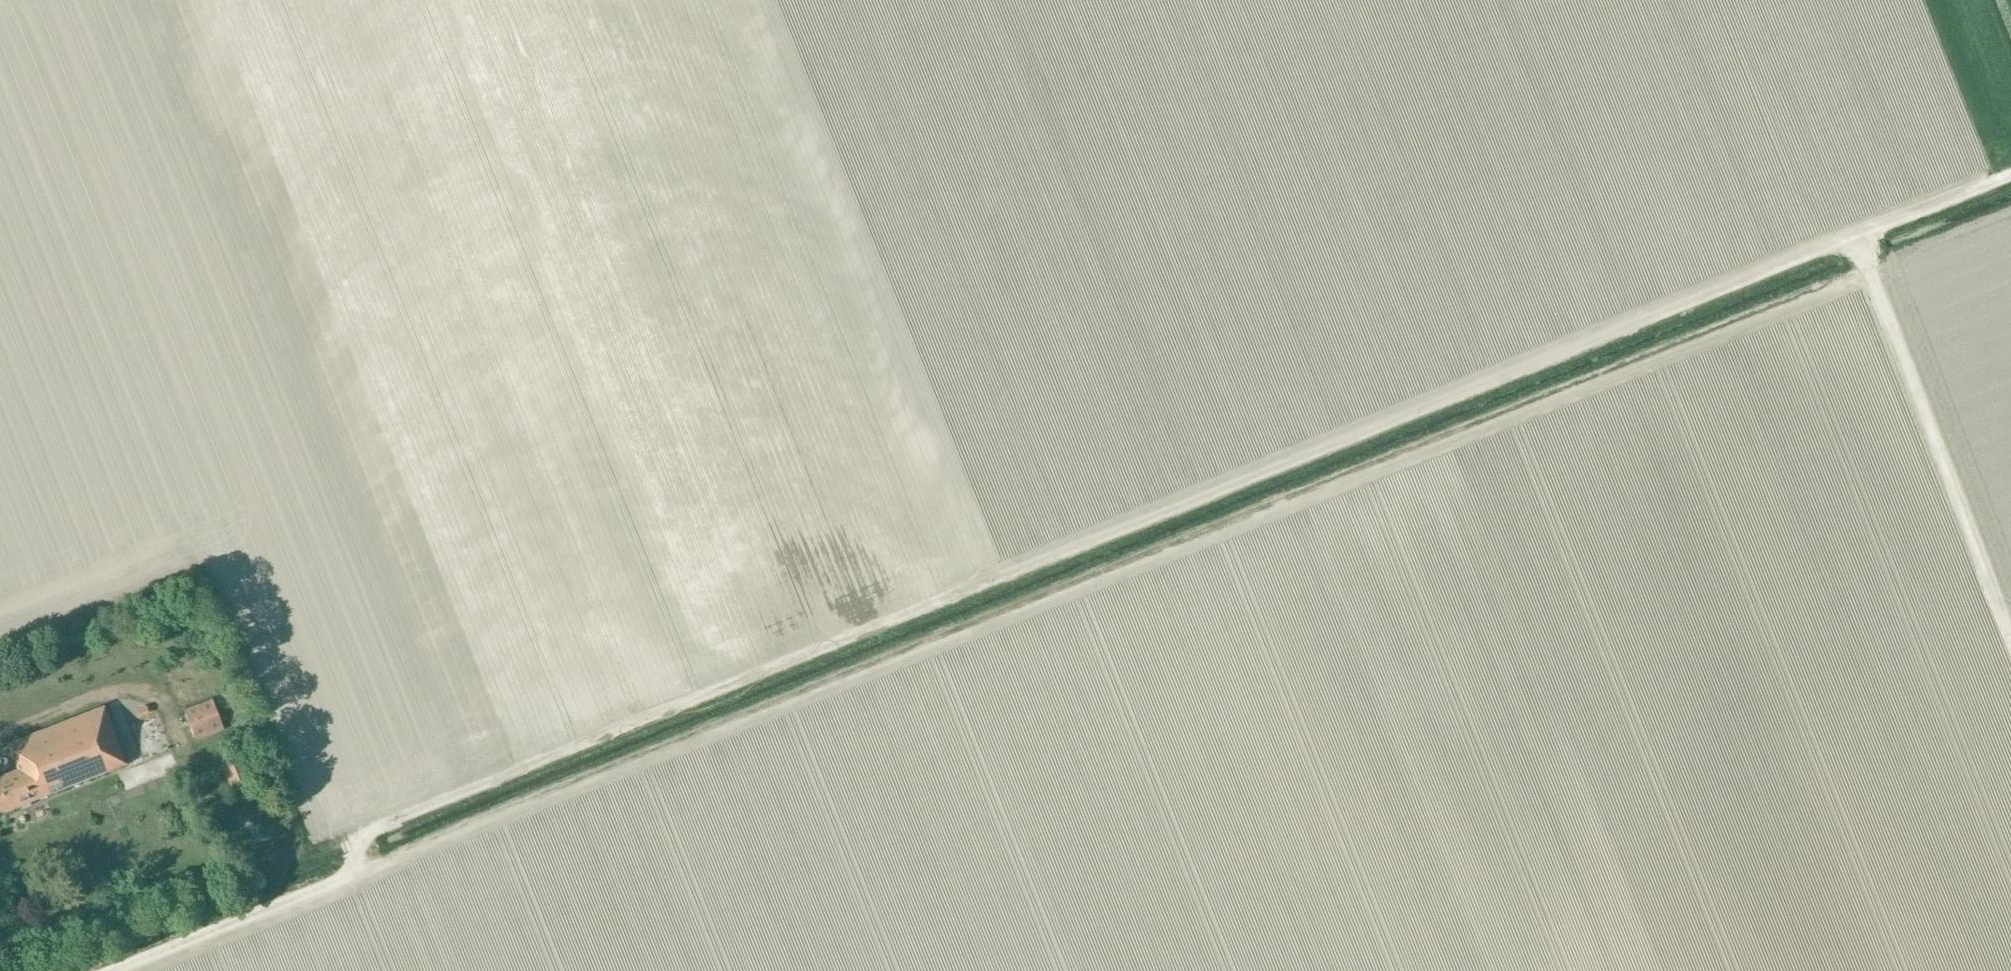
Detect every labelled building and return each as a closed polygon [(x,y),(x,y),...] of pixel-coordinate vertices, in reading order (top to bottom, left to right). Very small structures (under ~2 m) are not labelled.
[(185,708),(196,738),(224,726),(213,698),(185,708)] [(128,761),(105,704),(8,743),(18,769),(0,776),(0,810),(2,809),(3,811),(128,761)] [(234,790),(250,783),(241,761),(225,768),(234,790)]
